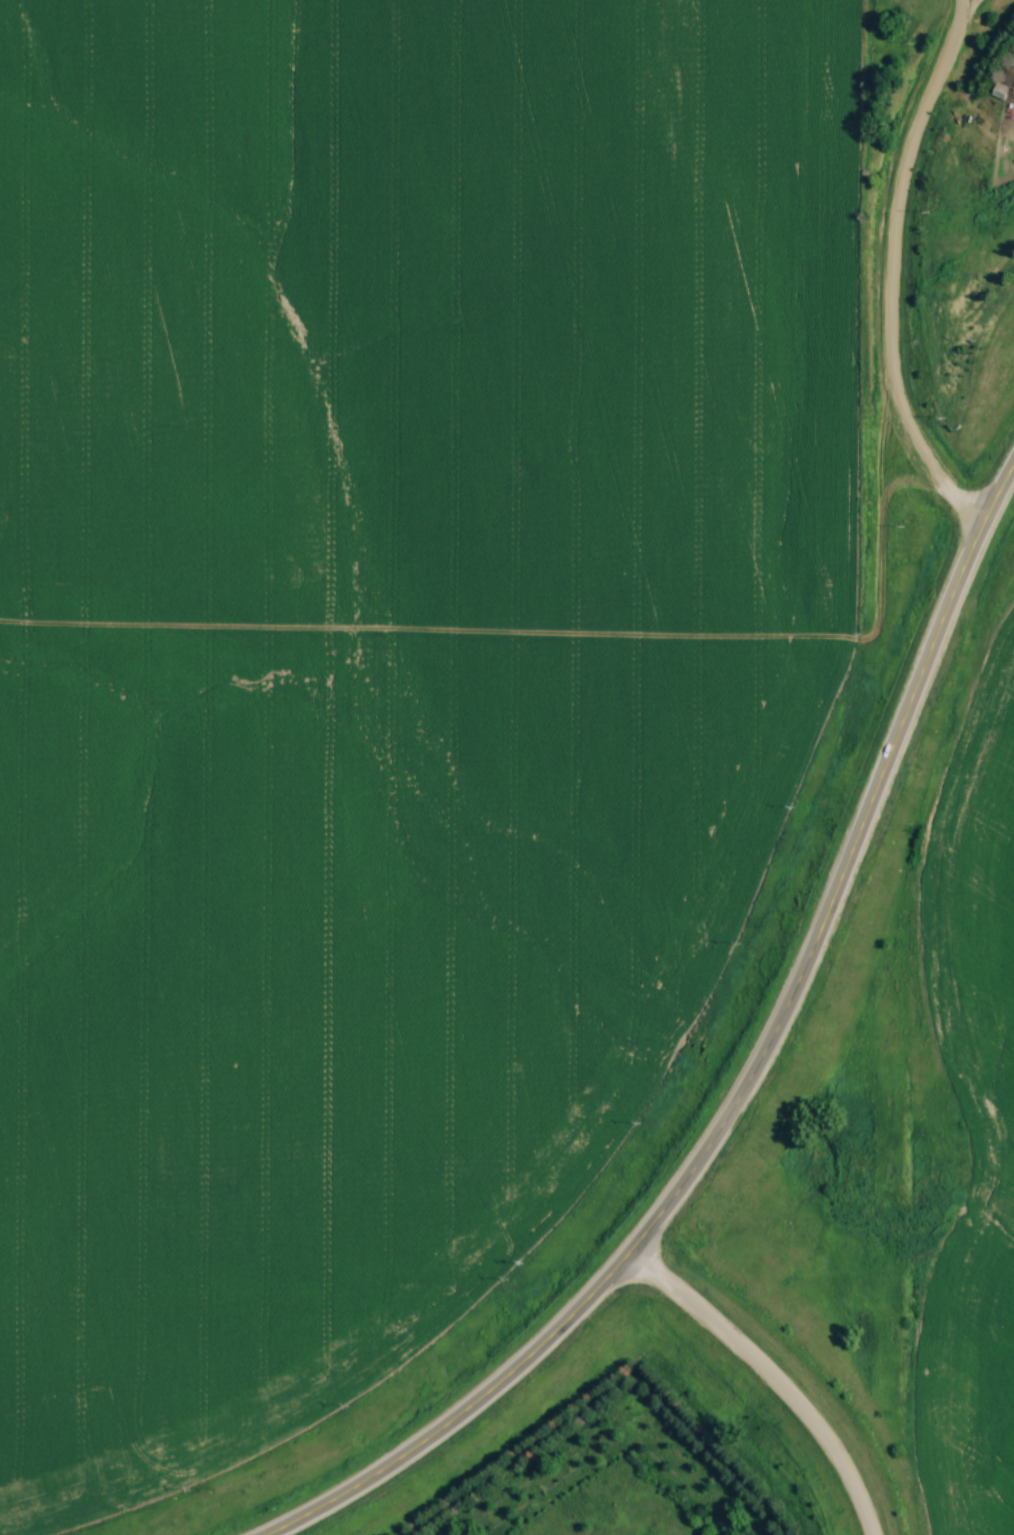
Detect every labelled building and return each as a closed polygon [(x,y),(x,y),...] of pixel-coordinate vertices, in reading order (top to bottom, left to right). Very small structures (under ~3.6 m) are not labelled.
[(993,96),(1005,101),(1010,88),(998,83),(993,96)]
